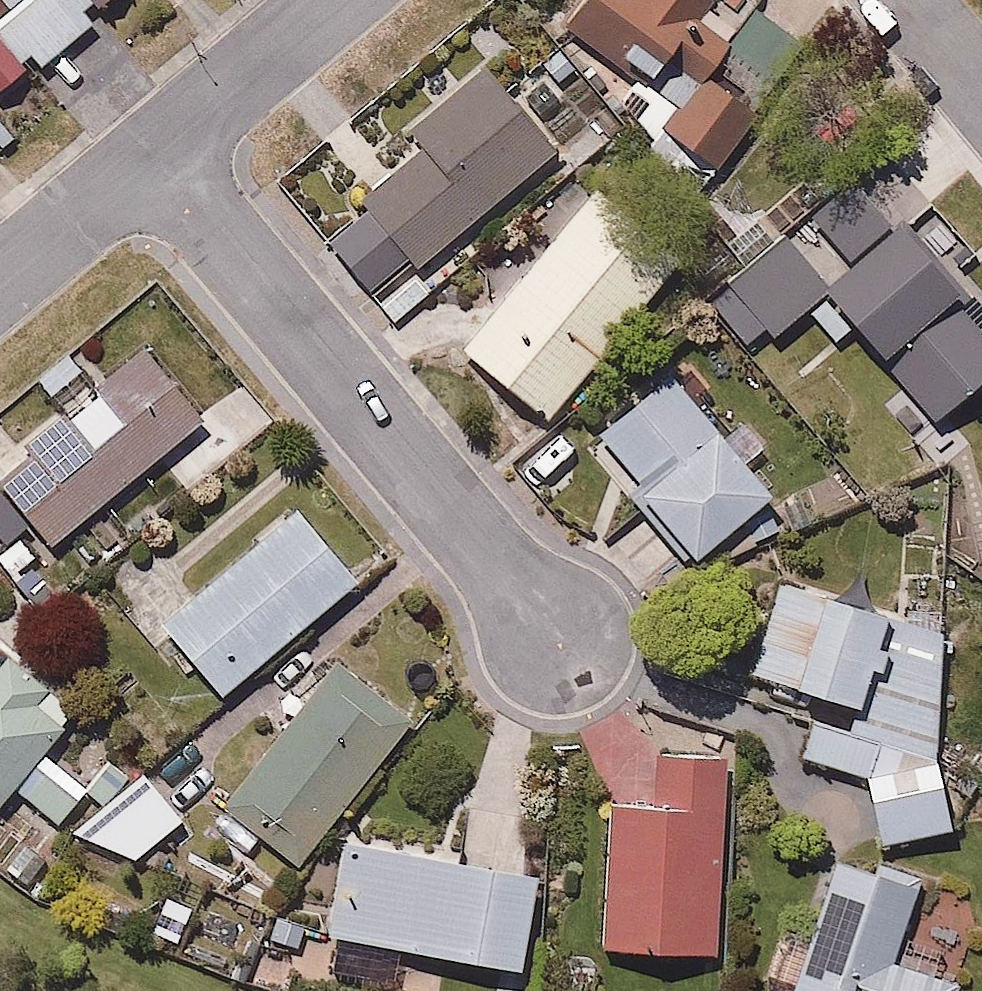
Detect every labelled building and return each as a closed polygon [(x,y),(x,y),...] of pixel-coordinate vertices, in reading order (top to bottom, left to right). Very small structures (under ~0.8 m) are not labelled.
[(36,55),(45,65),(116,0),(0,0),(0,87),(36,55)] [(546,18),(634,93),(661,60),(690,85),(653,129),(712,178),(762,118),(705,70),(723,47),(682,12),(692,0),(561,0),(546,18)] [(418,265),(556,151),(485,65),(408,129),(421,146),(362,195),(370,204),(328,238),(394,318),(435,284),(418,265)] [(852,168),(807,215),(849,256),(834,272),(777,217),(719,278),(784,340),(828,295),(883,348),(871,360),(938,425),(981,379),(981,318),(953,290),(966,276),(852,168)] [(687,256),(594,180),(463,342),(555,417),(687,256)] [(70,346),(34,378),(62,410),(32,436),(38,442),(0,476),(0,488),(55,549),(210,411),(149,342),(104,383),(70,346)] [(728,434),(666,364),(600,423),(644,473),(622,492),(640,512),(653,500),(697,550),(773,483),(752,460),(769,446),(745,419),(728,434)] [(359,577),(293,505),(165,621),(231,693),(359,577)] [(933,617),(777,569),(741,684),(822,709),(809,751),(874,771),(878,834),(945,830),(933,617)] [(0,799),(15,783),(58,824),(91,789),(49,748),(82,713),(9,644),(0,654),(0,798),(0,799)] [(405,711),(329,657),(222,809),(298,862),(405,711)] [(720,942),(723,748),(658,747),(658,723),(584,722),(583,768),(615,769),(613,940),(720,942)] [(180,815),(144,772),(71,834),(107,877),(180,815)] [(537,866),(340,834),(326,925),(523,956),(537,866)] [(838,855),(795,990),(958,990),(961,980),(896,959),(921,882),(838,855)]
